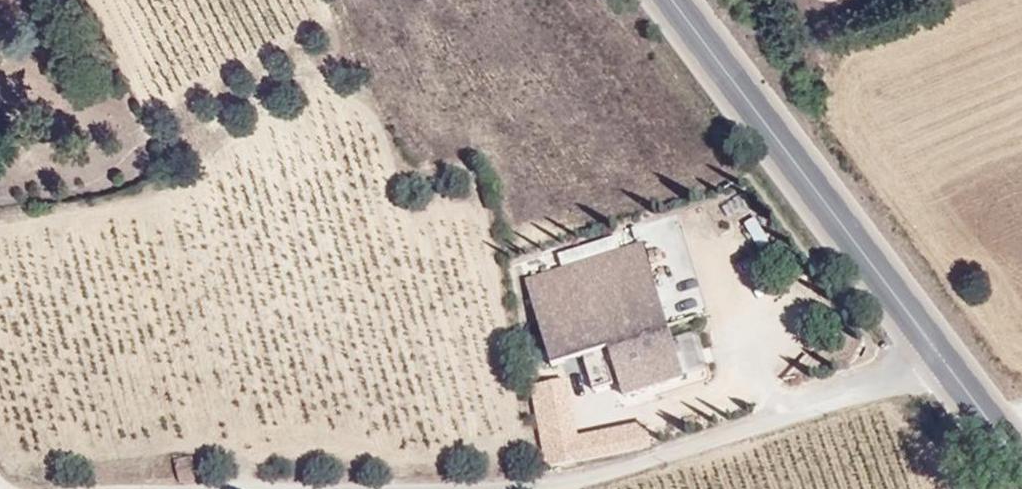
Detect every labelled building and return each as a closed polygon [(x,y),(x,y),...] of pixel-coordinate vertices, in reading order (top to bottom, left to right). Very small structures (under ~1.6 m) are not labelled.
[(758,247),(770,240),(755,215),(743,222),(758,247)] [(684,379),(640,245),(554,272),(550,261),(529,268),(532,279),(523,282),(551,370),(607,351),(623,400),(684,379)] [(191,483),(185,461),(168,465),(174,487),(191,483)]
